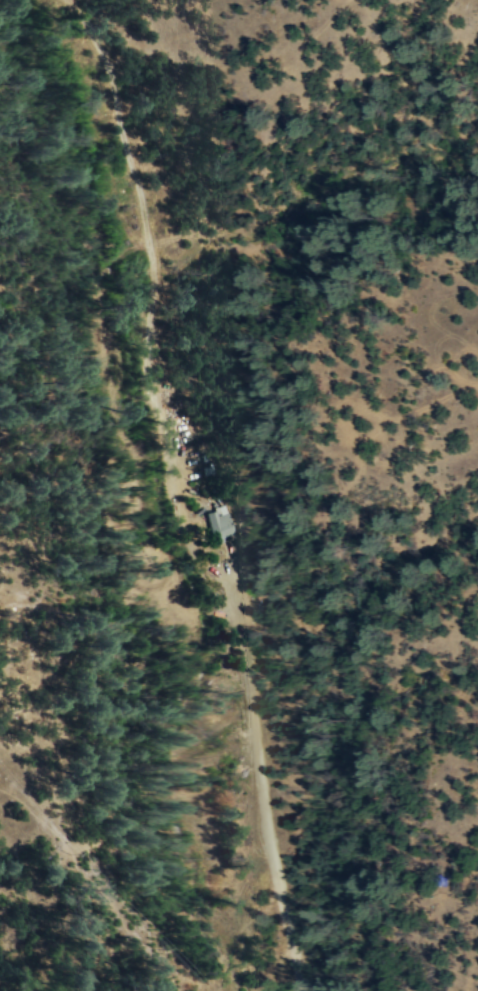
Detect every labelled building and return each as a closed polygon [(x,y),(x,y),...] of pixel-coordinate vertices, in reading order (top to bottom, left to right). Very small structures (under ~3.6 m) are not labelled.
[(204,512),(214,541),(223,539),(222,536),(235,532),(229,512),(216,515),(215,510),(204,512)]
